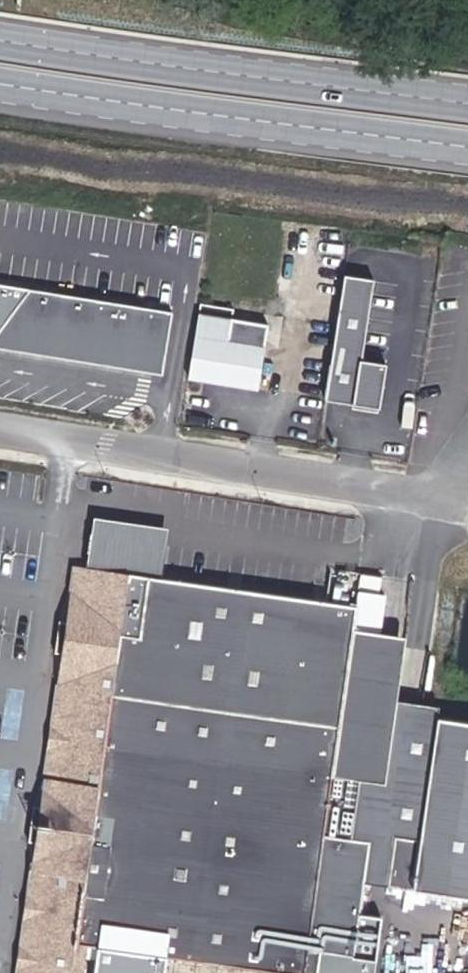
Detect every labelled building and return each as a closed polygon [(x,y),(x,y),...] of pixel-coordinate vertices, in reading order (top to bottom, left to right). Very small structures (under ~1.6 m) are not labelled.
[(361,362),(374,282),(345,277),(325,402),(379,411),(386,366),(361,362)] [(164,310),(0,284),(0,349),(154,373),(164,310)] [(191,313),(182,377),(251,388),(258,346),(220,341),(224,319),(191,313)] [(168,530),(94,519),(87,568),(161,579),(168,530)] [(79,624),(87,568),(74,567),(67,622),(79,624)] [(357,781),(384,785),(396,700),(405,636),(353,629),(356,606),(161,579),(87,568),(79,624),(67,622),(61,621),(56,653),(62,654),(75,656),(54,808),(41,807),(35,806),(30,838),(36,839),(49,841),(31,972),(82,972),(86,945),(97,947),(94,972),(166,972),(168,957),(284,972),(375,972),(376,962),(353,959),(363,883),(369,839),(350,836),(357,781)] [(54,808),(75,656),(62,654),(41,807),(54,808)] [(421,838),(438,717),(439,706),(396,700),(384,785),(357,781),(350,836),(369,839),(363,883),(386,886),(393,835),(421,838)] [(438,717),(421,838),(393,835),(386,886),(467,898),(467,721),(438,717)] [(49,841),(36,839),(17,972),(31,972),(49,841)]
